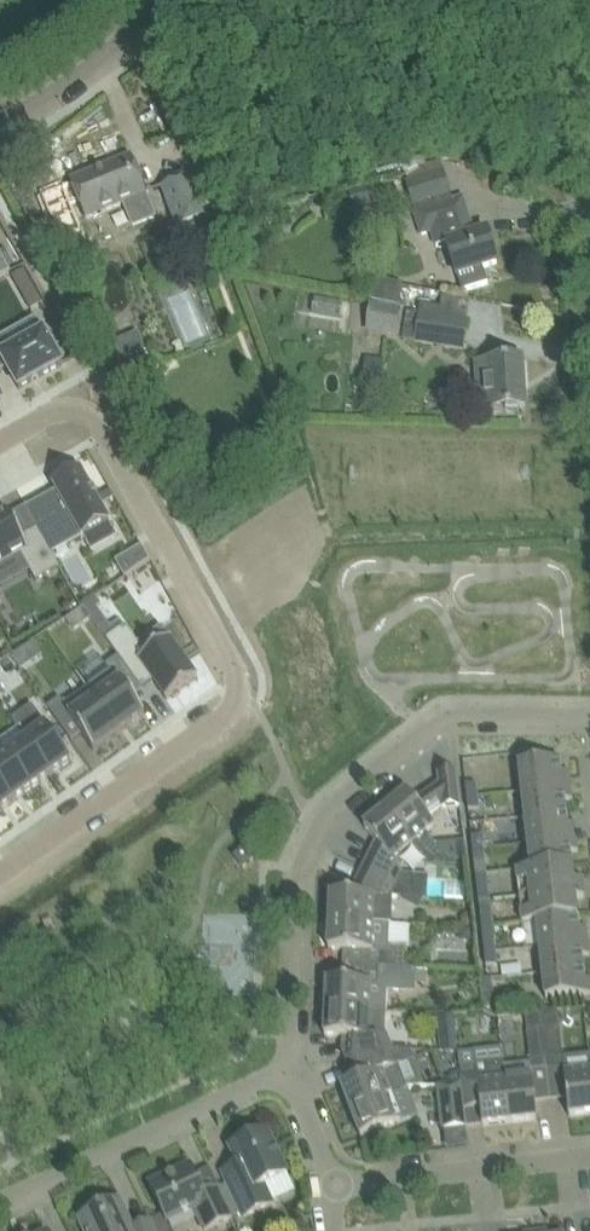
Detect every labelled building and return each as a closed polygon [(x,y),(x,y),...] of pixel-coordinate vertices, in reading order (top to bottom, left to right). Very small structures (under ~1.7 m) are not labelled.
[(148,194),(142,179),(133,156),(72,181),(73,185),(80,201),(87,220),(125,204),(135,227),(156,218),(147,195),(148,194)] [(424,156),(401,163),(404,171),(405,175),(406,178),(417,214),(424,234),(433,231),(438,247),(449,244),(459,276),(464,292),(489,284),(484,268),(498,264),(488,231),(475,236),(463,199),(454,202),(445,173),(442,163),(428,167),(427,165),(424,156)] [(164,187),(187,250),(218,238),(194,176),(164,187)] [(65,188),(42,197),(61,243),(84,234),(71,204),(80,201),(73,185),(65,189),(65,188)] [(379,187),(351,193),(355,209),(361,208),(362,211),(376,208),(375,204),(382,202),(379,187)] [(11,273),(0,253),(0,279),(11,273)] [(199,256),(185,262),(190,274),(204,269),(199,256)] [(26,271),(13,278),(23,295),(35,288),(26,271)] [(407,311),(404,340),(415,342),(415,343),(464,349),(471,301),(443,296),(440,315),(407,311)] [(372,304),(368,333),(397,337),(401,308),(372,304)] [(8,369),(20,390),(63,365),(45,333),(9,353),(3,344),(0,345),(0,373),(8,369)] [(494,411),(503,410),(527,408),(523,360),(490,362),(490,363),(479,364),(483,411),(493,410),(494,411)] [(33,516),(31,517),(37,528),(53,556),(54,555),(67,548),(82,539),(82,540),(84,539),(110,524),(112,523),(82,470),(80,471),(81,472),(55,487),(54,485),(52,486),(56,492),(60,500),(33,516)] [(21,554),(37,582),(60,569),(53,556),(37,528),(36,529),(22,537),(8,511),(6,512),(7,513),(0,516),(0,566),(21,554)] [(143,548),(116,563),(126,580),(151,563),(143,548)] [(98,598),(84,608),(88,614),(91,619),(107,640),(124,628),(125,628),(120,622),(110,629),(96,608),(102,604),(98,598)] [(88,614),(84,608),(68,619),(76,630),(91,619),(88,614)] [(124,628),(107,640),(119,658),(142,690),(154,681),(167,701),(199,679),(171,639),(147,656),(126,627),(125,628),(124,628)] [(34,644),(26,650),(34,662),(42,657),(34,644)] [(92,687),(88,689),(120,734),(123,732),(146,716),(134,699),(143,692),(142,690),(119,658),(107,667),(111,673),(92,687)] [(61,699),(48,708),(73,743),(82,736),(94,753),(120,734),(88,689),(65,706),(61,699)] [(46,726),(26,740),(52,777),(71,763),(46,726)] [(26,740),(7,753),(33,790),(52,777),(26,740)] [(0,758),(0,784),(14,804),(33,790),(7,753),(0,758)] [(520,765),(523,787),(571,781),(570,772),(563,773),(561,760),(520,765)] [(408,792),(386,810),(428,860),(451,861),(428,834),(437,827),(428,816),(442,810),(462,808),(458,772),(439,774),(441,796),(425,803),(424,803),(428,808),(424,811),(408,792)] [(523,787),(525,808),(566,803),(566,800),(573,800),(571,781),(523,787)] [(466,785),(467,793),(479,792),(478,783),(466,785)] [(14,804),(0,784),(0,813),(14,804)] [(481,809),(479,792),(467,793),(469,811),(481,809)] [(525,808),(528,829),(568,825),(566,803),(525,808)] [(381,847),(369,871),(407,890),(413,893),(413,875),(405,874),(400,869),(405,864),(405,859),(402,855),(415,845),(386,810),(365,828),(381,847)] [(528,829),(530,850),(578,845),(576,824),(569,825),(568,825),(528,829)] [(471,837),(474,857),(486,856),(485,847),(493,846),(492,834),(471,837)] [(518,870),(518,873),(573,867),(572,852),(579,852),(578,845),(530,850),(532,868),(518,870)] [(256,861),(247,849),(234,859),(244,872),(256,861)] [(474,857),(476,878),(489,877),(486,856),(474,857)] [(518,873),(520,894),(585,887),(584,881),(575,882),(573,867),(518,873)] [(332,894),(331,922),(390,924),(391,924),(393,924),(394,897),(403,898),(407,890),(369,871),(358,895),(332,894)] [(476,878),(479,899),(491,898),(489,877),(476,878)] [(520,894),(523,915),(578,909),(577,899),(586,898),(585,887),(520,894)] [(479,899),(481,920),(494,919),(491,898),(479,899)] [(538,922),(540,935),(588,930),(588,928),(580,929),(578,909),(523,915),(524,923),(538,922)] [(481,920),(484,942),(496,940),(494,919),(481,920)] [(361,951),(360,967),(408,969),(409,946),(390,945),(390,924),(331,922),(330,950),(361,951)] [(464,941),(473,941),(473,928),(461,928),(461,937),(464,941)] [(542,956),(589,951),(589,950),(588,930),(540,935),(542,956)] [(499,965),(496,940),(484,942),(487,967),(499,965)] [(544,977),(585,973),(583,956),(589,955),(589,951),(542,956),(544,977)] [(327,1009),(372,1011),(388,1011),(389,992),(416,994),(417,984),(427,985),(428,972),(417,972),(417,970),(408,969),(360,967),(360,983),(328,981),(327,1009)] [(585,973),(544,977),(547,1000),(589,995),(589,980),(586,981),(585,973)] [(495,993),(494,986),(506,985),(505,978),(481,980),(483,994),(495,993)] [(348,1066),(382,1053),(393,1049),(394,1049),(385,1025),(371,1025),(372,1011),(327,1009),(326,1036),(356,1038),(355,1045),(348,1048),(354,1064),(348,1066)] [(558,1010),(541,1012),(544,1029),(548,1069),(565,1067),(560,1027),(558,1010)] [(541,1012),(526,1013),(527,1031),(531,1060),(531,1062),(532,1071),(548,1069),(544,1029),(541,1012)] [(454,1013),(437,1014),(439,1035),(456,1033),(454,1013)] [(342,1086),(352,1112),(393,1096),(409,1090),(408,1087),(425,1086),(411,1050),(394,1049),(393,1049),(382,1053),(348,1066),(349,1067),(360,1063),(365,1077),(342,1086)] [(463,1085),(465,1104),(481,1102),(483,1126),(511,1123),(506,1079),(505,1065),(504,1064),(477,1067),(475,1051),(459,1053),(461,1072),(463,1085)] [(589,1114),(589,1070),(565,1073),(570,1116),(589,1114)] [(453,1073),(449,1079),(450,1086),(463,1085),(461,1072),(453,1073)] [(511,1123),(538,1120),(533,1076),(506,1079),(511,1123)] [(467,1128),(465,1111),(465,1104),(463,1085),(450,1086),(429,1089),(429,1097),(441,1095),(445,1131),(467,1128)] [(419,1116),(409,1090),(393,1096),(352,1112),(362,1137),(419,1116)] [(264,1185),(273,1181),(270,1175),(286,1168),(268,1130),(231,1148),(242,1173),(227,1180),(245,1218),(273,1204),(264,1185)] [(293,1143),(284,1147),(290,1159),(299,1155),(293,1143)] [(161,1207),(168,1223),(196,1210),(206,1230),(207,1230),(234,1218),(231,1209),(220,1187),(219,1188),(221,1192),(208,1199),(192,1166),(191,1166),(192,1170),(173,1179),(168,1177),(151,1185),(161,1207)] [(150,1221),(135,1228),(121,1199),(79,1219),(85,1230),(155,1230),(150,1221)]
